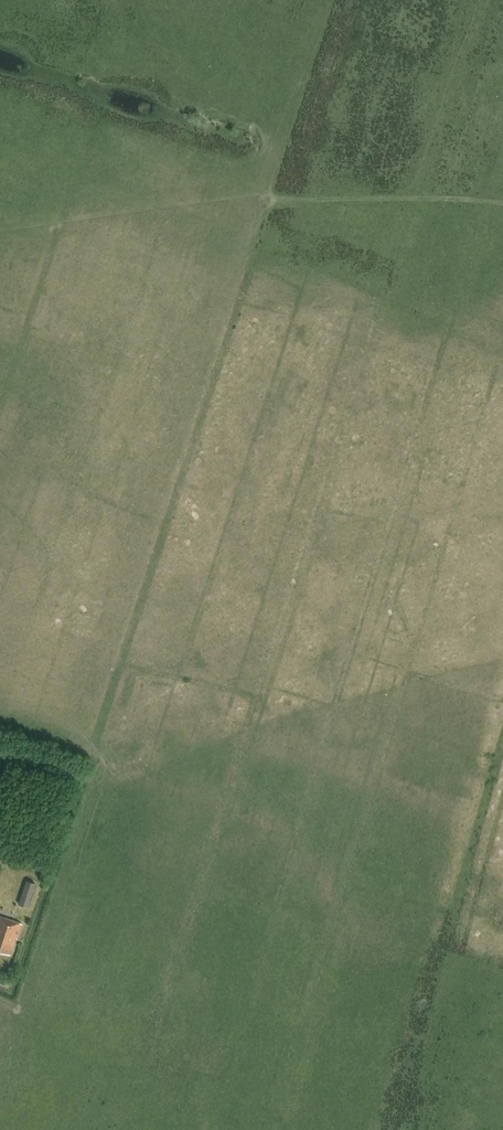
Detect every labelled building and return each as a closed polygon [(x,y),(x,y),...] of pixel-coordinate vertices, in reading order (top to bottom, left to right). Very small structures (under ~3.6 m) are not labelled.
[(33,890),(25,887),(19,904),(28,907),(33,890)] [(17,938),(22,923),(0,916),(0,951),(10,955),(16,938),(17,938)]
